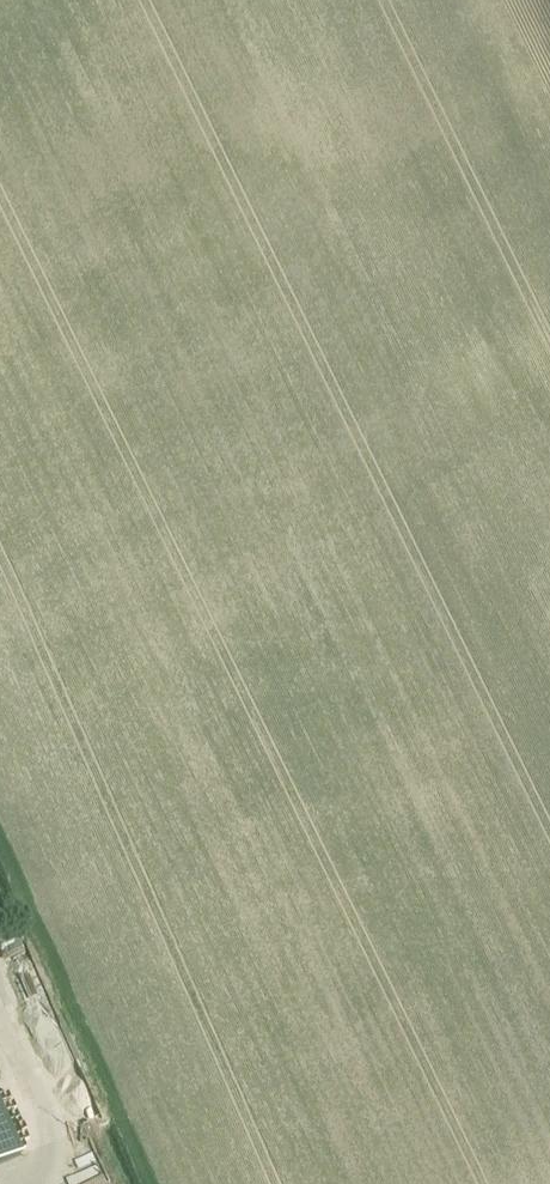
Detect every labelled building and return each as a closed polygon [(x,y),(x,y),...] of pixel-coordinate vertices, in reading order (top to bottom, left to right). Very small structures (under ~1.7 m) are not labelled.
[(0,1110),(0,1166),(21,1157),(0,1110)]
